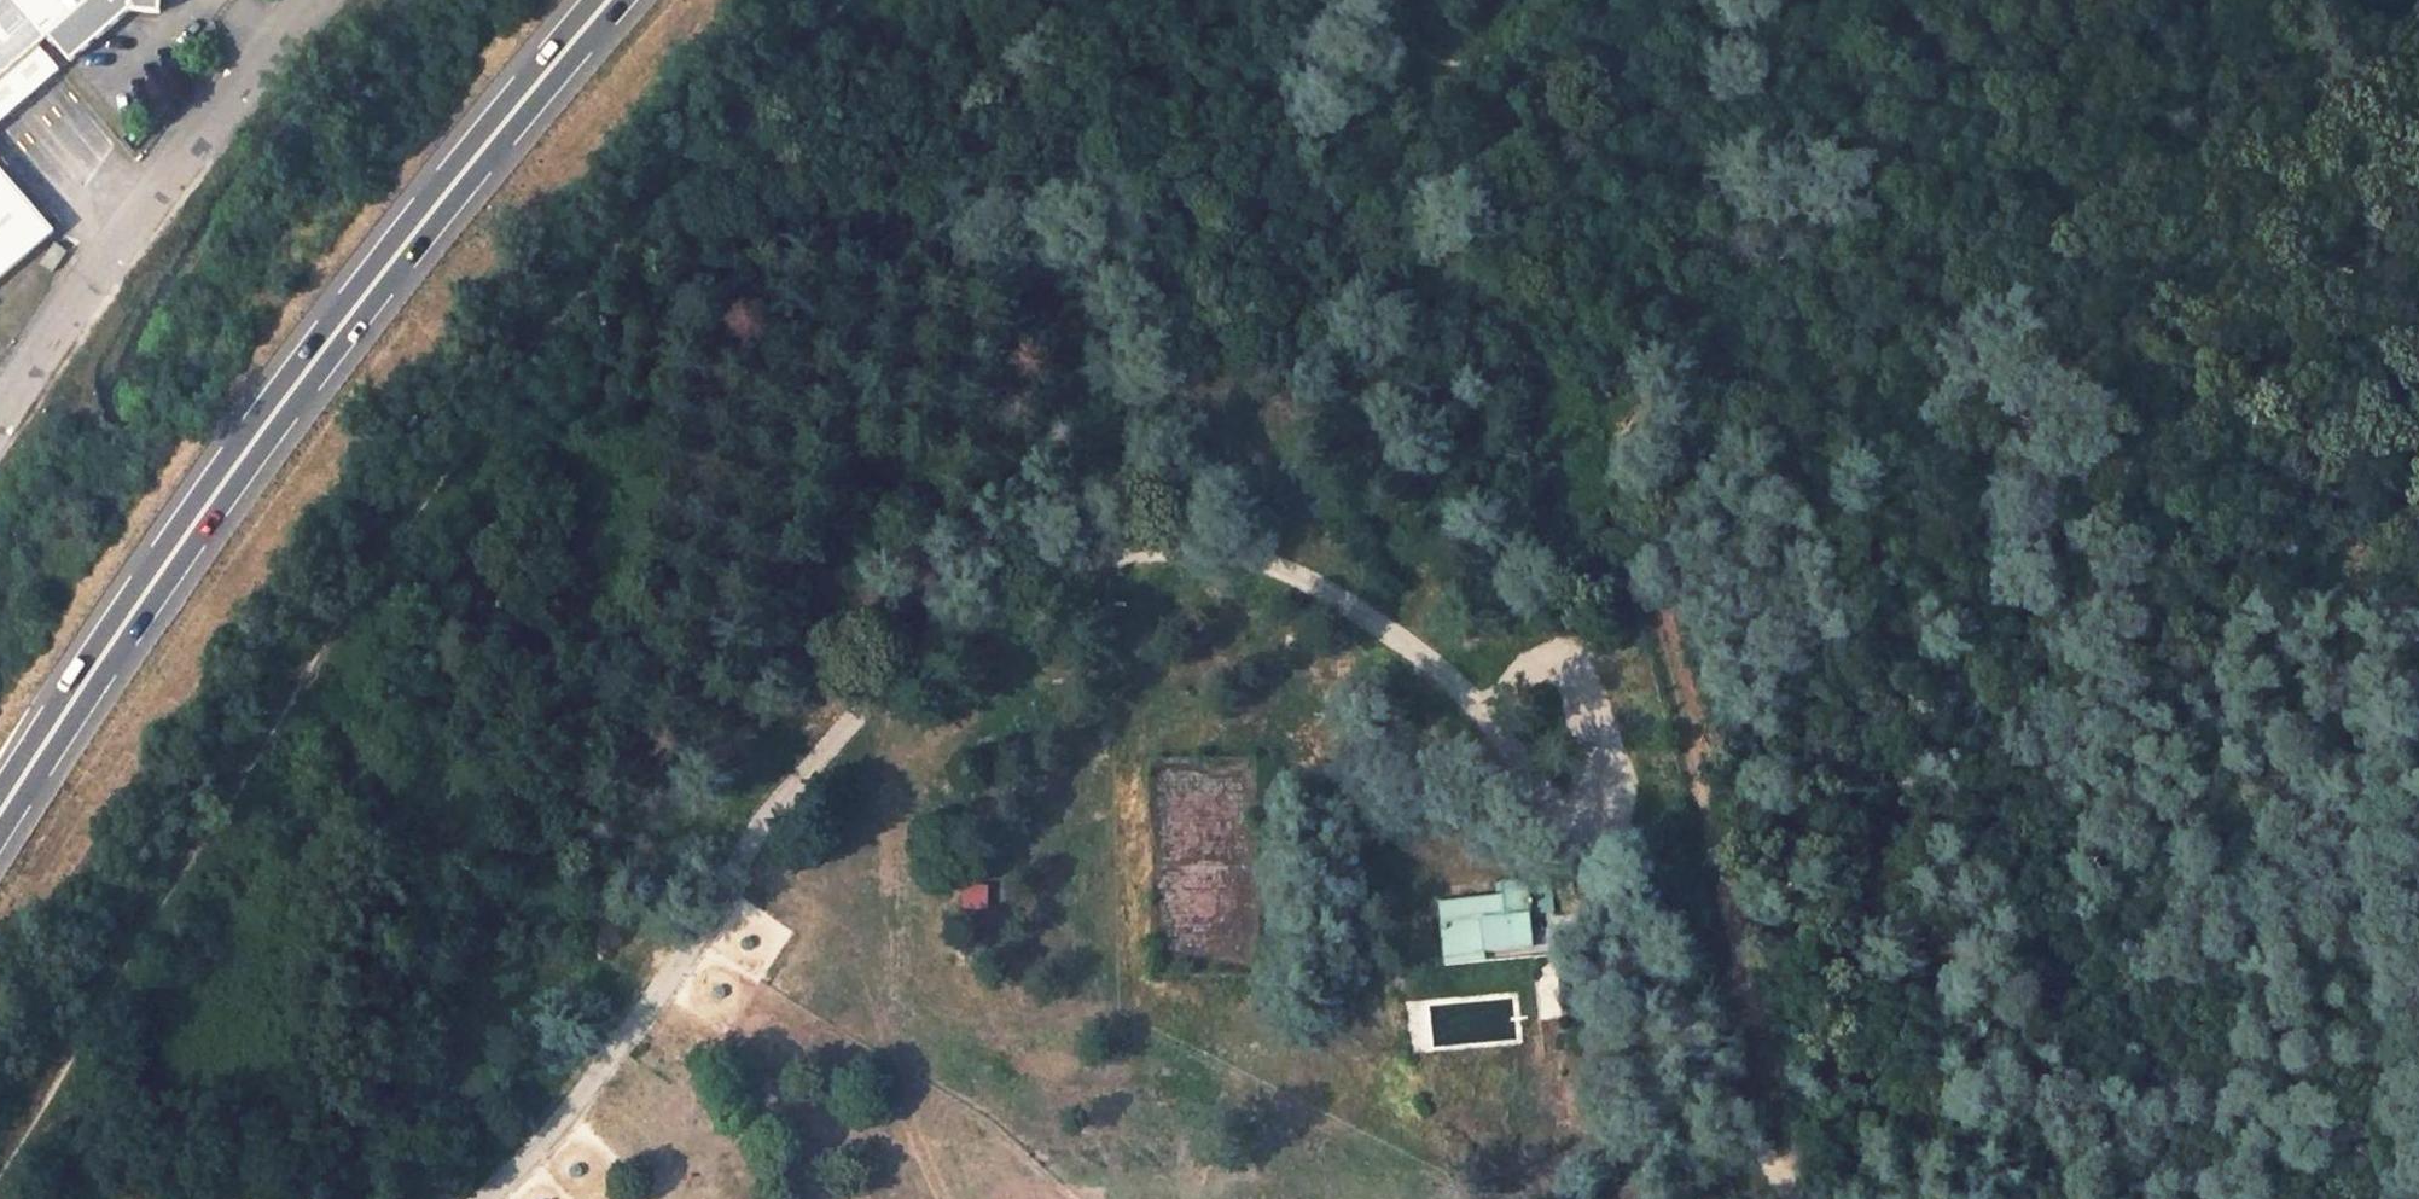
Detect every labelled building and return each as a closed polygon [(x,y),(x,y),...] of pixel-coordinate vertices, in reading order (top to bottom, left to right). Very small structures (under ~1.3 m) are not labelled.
[(70,63),(129,12),(160,13),(161,0),(0,0),(0,124),(60,71),(38,45),(47,37),(70,63)] [(52,232),(0,173),(0,279),(52,232)] [(55,245),(41,266),(53,273),(67,252),(55,245)] [(1504,896),(1452,900),(1453,902),(1468,952),(1535,947),(1532,913),(1554,911),(1550,877),(1503,881),(1504,896)] [(1453,902),(1442,902),(1447,958),(1469,956),(1468,952),(1453,902)] [(1535,952),(1558,951),(1554,911),(1532,913),(1535,947),(1535,952)]
